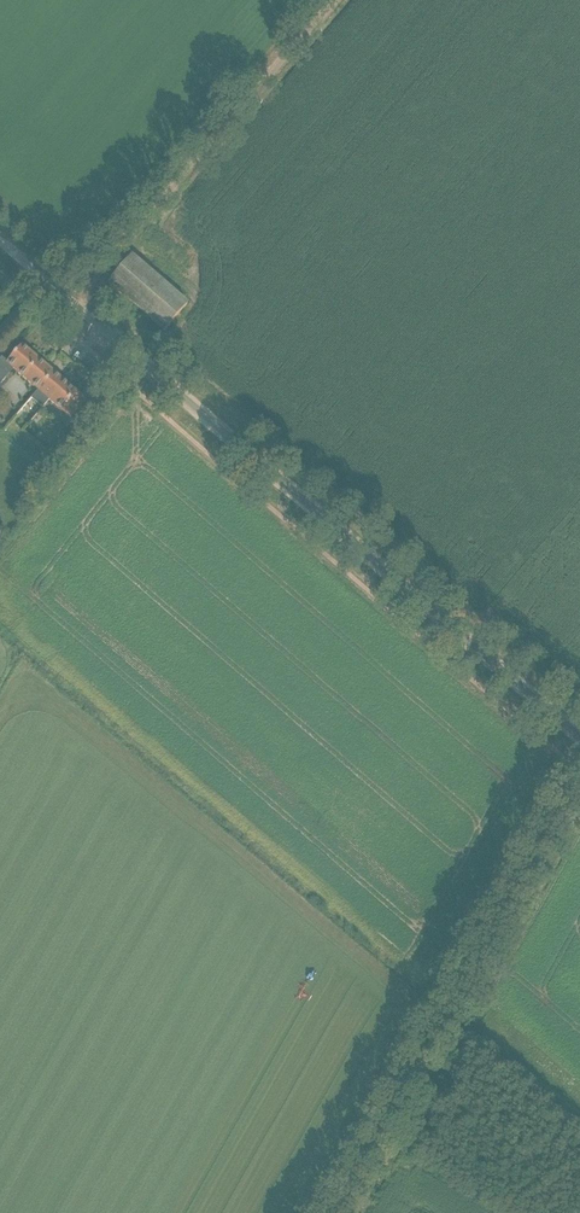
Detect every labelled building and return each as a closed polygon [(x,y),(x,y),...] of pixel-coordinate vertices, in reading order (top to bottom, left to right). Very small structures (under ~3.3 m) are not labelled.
[(131,258),(108,283),(164,332),(187,304),(131,258)] [(52,373),(21,346),(7,363),(1,358),(0,359),(0,385),(12,371),(36,391),(52,373)] [(70,419),(85,401),(52,373),(36,391),(30,399),(42,408),(48,400),(70,419)]
